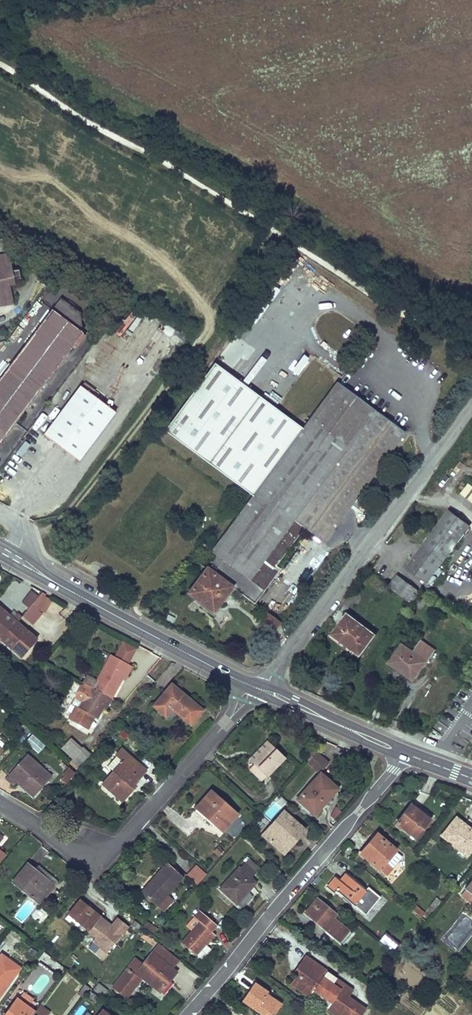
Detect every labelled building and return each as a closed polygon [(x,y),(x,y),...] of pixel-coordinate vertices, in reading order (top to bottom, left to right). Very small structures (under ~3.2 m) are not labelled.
[(8,256),(0,257),(0,300),(10,298),(8,285),(13,284),(12,280),(21,279),(19,270),(11,271),(8,256)] [(51,310),(0,378),(0,442),(73,346),(76,348),(85,335),(51,310)] [(293,422),(214,363),(164,431),(253,496),(303,429),(293,422)] [(404,432),(337,383),(303,429),(253,496),(212,552),(216,555),(207,568),(232,587),(254,603),(278,572),(273,569),(275,566),(304,528),(323,542),(404,432)] [(80,386),(43,435),(79,462),(115,413),(80,386)] [(467,483),(460,494),(471,502),(471,486),(467,483)] [(469,526),(449,511),(407,568),(427,583),(469,526)] [(232,587),(207,568),(189,593),(214,612),(232,587)] [(412,587),(397,576),(390,586),(405,597),(412,587)] [(419,592),(412,587),(405,597),(412,602),(419,592)] [(44,596),(37,608),(44,612),(51,600),(44,596)] [(142,606),(139,611),(148,615),(150,610),(142,606)] [(0,608),(0,638),(22,657),(37,640),(16,623),(21,618),(16,614),(12,619),(0,608)] [(280,623),(269,614),(259,628),(270,636),(280,623)] [(360,655),(375,635),(348,614),(332,634),(360,655)] [(358,658),(360,655),(332,634),(330,637),(358,658)] [(414,652),(402,644),(391,659),(403,668),(400,672),(412,681),(434,652),(421,642),(414,652)] [(134,654),(148,661),(154,653),(139,645),(134,654)] [(130,665),(111,655),(97,680),(87,675),(83,682),(109,697),(112,698),(123,678),(130,666),(130,665)] [(403,668),(391,659),(388,663),(400,672),(403,668)] [(130,666),(123,678),(125,680),(132,667),(130,666)] [(75,706),(69,717),(88,728),(94,717),(98,718),(104,706),(109,697),(83,682),(75,697),(82,701),(79,708),(75,706)] [(171,685),(154,706),(165,715),(171,707),(190,723),(201,710),(171,685)] [(38,751),(45,744),(32,733),(26,740),(38,751)] [(267,741),(249,759),(252,762),(269,744),(267,741)] [(269,744),(252,762),(254,764),(249,769),(261,780),(266,775),(266,776),(284,758),(269,744)] [(82,748),(71,761),(78,768),(90,755),(82,748)] [(121,749),(115,755),(116,756),(107,766),(113,771),(102,783),(122,801),(134,787),(132,786),(145,771),(121,749)] [(316,751),(307,762),(317,771),(321,768),(324,768),(328,763),(316,751)] [(26,755),(5,778),(14,785),(17,782),(18,781),(25,788),(24,788),(33,796),(51,777),(26,755)] [(68,767),(62,774),(65,776),(68,779),(69,779),(75,773),(68,767)] [(320,773),(297,799),(315,815),(321,809),(321,807),(337,789),(320,773)] [(210,791),(197,805),(208,815),(206,817),(222,831),(237,814),(210,791)] [(208,815),(197,805),(193,810),(204,819),(206,817),(208,815)] [(430,820),(410,805),(395,823),(394,825),(400,830),(402,828),(415,838),(430,820)] [(330,815),(337,819),(342,810),(335,806),(330,815)] [(293,843),(304,830),(283,812),(263,836),(280,851),(289,840),(293,843)] [(456,818),(442,836),(467,856),(471,849),(471,834),(469,832),(471,830),(456,818)] [(396,850),(377,834),(360,853),(386,875),(392,868),(389,865),(386,862),(391,857),(394,859),(398,854),(395,852),(396,850)] [(289,840),(280,851),(284,854),(293,843),(289,840)] [(397,862),(394,859),(391,857),(386,862),(389,865),(392,868),(397,862)] [(249,858),(245,862),(256,872),(260,868),(249,858)] [(166,862),(153,877),(156,879),(143,894),(157,907),(183,877),(166,862)] [(239,867),(220,888),(242,908),(253,896),(248,891),(253,885),(248,881),(251,878),(256,872),(245,862),(240,868),(239,867)] [(27,864),(12,882),(38,903),(43,896),(46,898),(57,885),(57,882),(56,880),(37,865),(34,869),(27,864)] [(196,865),(187,876),(197,885),(206,874),(196,865)] [(367,890),(350,876),(344,883),(336,877),(327,887),(334,892),(336,890),(354,905),(367,890)] [(153,877),(140,892),(143,894),(156,879),(153,877)] [(429,907),(434,911),(441,902),(436,898),(429,907)] [(79,900),(65,918),(69,922),(72,918),(88,930),(99,916),(79,900)] [(336,914),(319,901),(317,903),(315,901),(305,913),(343,944),(352,933),(333,918),(336,914)] [(419,905),(415,901),(410,907),(414,911),(417,906),(419,905)] [(417,906),(414,911),(421,917),(425,913),(417,906)] [(200,910),(187,925),(192,930),(181,943),(195,955),(196,954),(202,960),(211,949),(205,944),(214,934),(211,931),(217,925),(200,910)] [(386,933),(380,940),(393,951),(399,943),(386,933)] [(393,951),(399,955),(405,948),(399,943),(393,951)] [(125,998),(142,977),(160,992),(167,984),(165,983),(168,979),(169,981),(176,972),(171,968),(178,961),(159,945),(144,964),(136,958),(112,987),(125,998)] [(16,950),(12,955),(25,964),(29,959),(16,950)] [(0,956),(0,995),(19,968),(1,955),(0,956)] [(327,972),(327,971),(305,956),(299,965),(307,971),(303,977),(298,973),(297,975),(291,984),(309,997),(314,990),(331,1002),(327,1009),(335,1014),(362,1014),(366,1009),(349,997),(353,990),(327,972)] [(297,975),(298,973),(303,977),(307,971),(299,965),(293,973),(297,975)] [(242,1001),(263,1014),(274,1014),(282,1004),(267,994),(268,992),(254,982),(242,1001)] [(98,983),(93,989),(103,996),(107,990),(98,983)] [(85,984),(78,993),(83,997),(90,988),(85,984)] [(327,1009),(331,1002),(314,990),(309,997),(327,1009)] [(91,992),(88,996),(95,1001),(97,997),(91,992)] [(5,1014),(32,1014),(35,1012),(17,999),(5,1014)] [(35,1012),(32,1014),(46,1014),(48,1012),(39,1006),(35,1012)]
